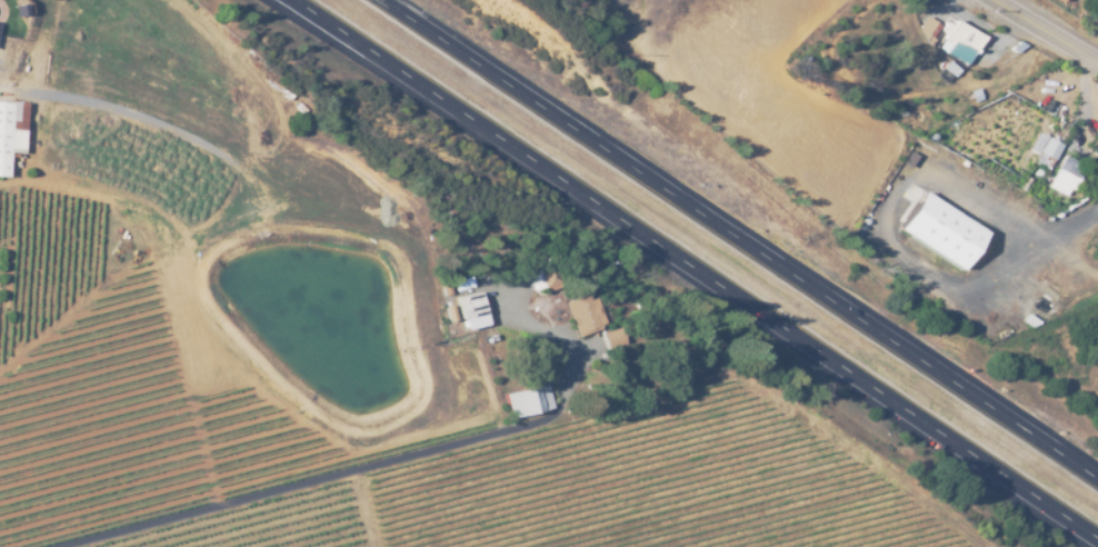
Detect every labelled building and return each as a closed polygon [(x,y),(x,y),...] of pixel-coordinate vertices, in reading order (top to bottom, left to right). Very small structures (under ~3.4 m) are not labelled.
[(934,39),(928,36),(929,33),(926,31),(931,21),(940,27),(934,39)] [(967,66),(947,54),(951,44),(945,41),(948,36),(942,31),(946,23),(952,27),(956,22),(984,38),(967,66)] [(1016,54),(1009,50),(1018,43),(1026,47),(1016,54)] [(954,78),(942,69),(948,61),(959,71),(954,78)] [(1016,81),(1011,77),(1021,67),(1026,72),(1016,81)] [(787,92),(779,88),(785,79),(792,83),(787,92)] [(6,178),(0,178),(0,103),(26,105),(22,155),(7,155),(6,178)] [(264,116),(260,135),(251,132),(254,113),(264,116)] [(244,157),(227,152),(230,138),(248,142),(244,157)] [(1047,171),(1034,163),(1047,139),(1061,147),(1054,161),(1052,161),(1047,171)] [(1065,198),(1046,188),(1064,156),(1079,163),(1071,177),(1075,178),(1065,198)] [(981,233),(957,270),(896,230),(920,193),(981,233)] [(547,298),(545,289),(530,294),(526,275),(538,271),(537,266),(549,262),(550,266),(553,266),(560,295),(547,298)] [(463,321),(458,298),(479,294),(485,316),(463,321)] [(579,334),(579,329),(573,330),(567,302),(591,296),(599,328),(579,334)] [(466,330),(463,322),(482,318),(483,326),(466,330)] [(607,351),(602,334),(621,329),(626,347),(607,351)] [(510,420),(505,396),(546,385),(552,409),(510,420)]
